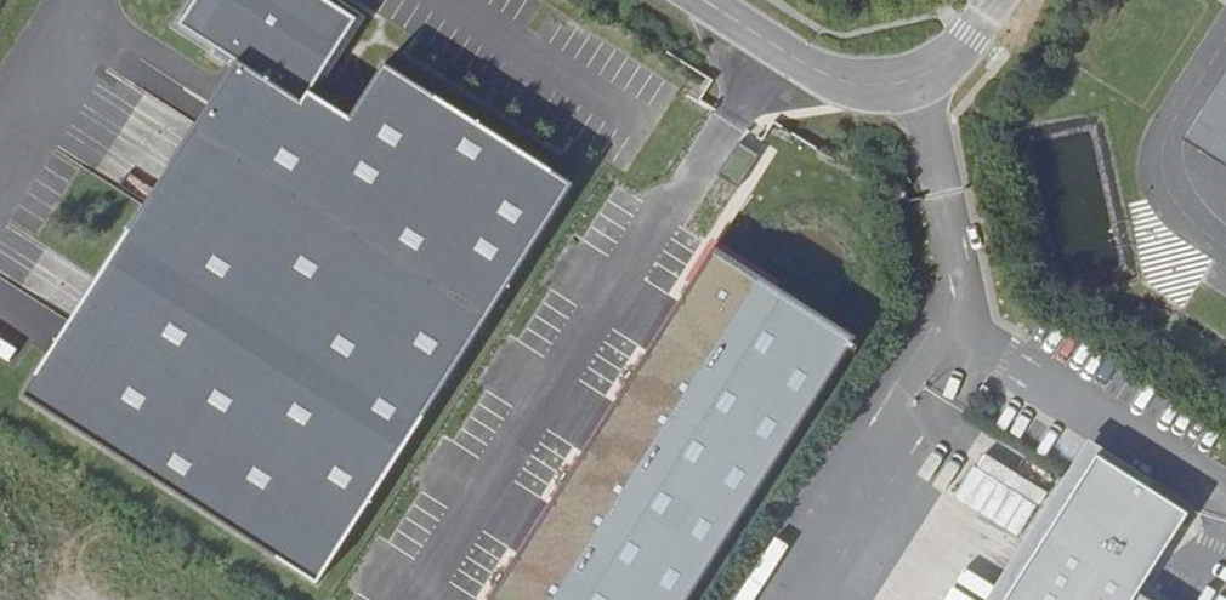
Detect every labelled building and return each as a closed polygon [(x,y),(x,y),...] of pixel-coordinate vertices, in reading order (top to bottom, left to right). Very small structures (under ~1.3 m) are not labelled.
[(317,586),(573,186),(384,66),(349,120),(309,95),(357,21),(324,0),(196,0),(179,27),(237,63),(22,398),(317,586)] [(1181,141),(1225,169),(1225,71),(1181,141)] [(715,249),(490,599),(685,599),(854,337),(715,249)] [(1146,489),(1150,482),(1093,446),(994,599),(1004,599),(1096,458),(1146,489)] [(1096,458),(1004,599),(1146,599),(1135,593),(1141,584),(1186,515),(1146,489),(1096,458)] [(1146,599),(1167,599),(1141,584),(1135,593),(1146,599)]
